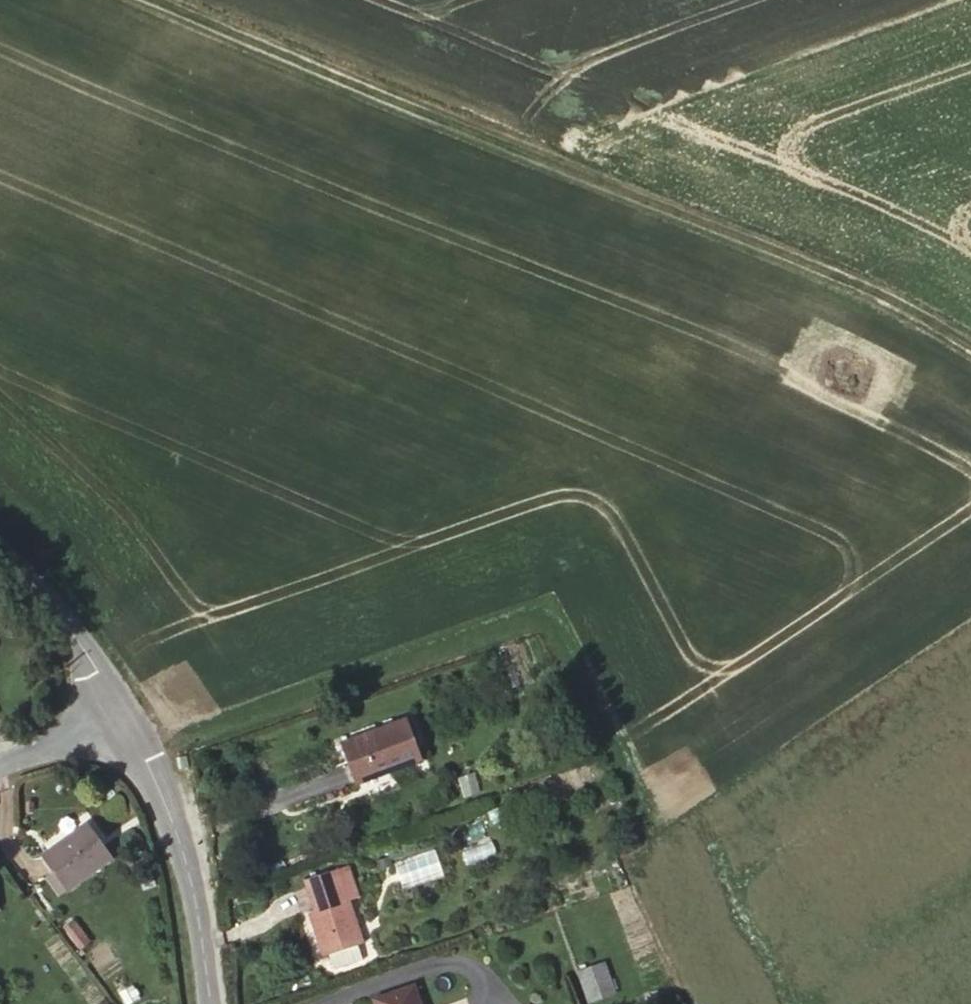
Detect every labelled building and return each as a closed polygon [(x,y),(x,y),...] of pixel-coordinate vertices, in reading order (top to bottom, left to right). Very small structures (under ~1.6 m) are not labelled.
[(426,751),(409,709),(345,734),(361,777),(426,751)] [(123,869),(100,836),(55,868),(79,902),(123,869)] [(443,838),(403,851),(412,880),(452,866),(443,838)] [(352,878),(357,894),(369,890),(358,859),(312,875),(323,906),(330,903),(325,887),(352,878)] [(373,937),(357,894),(352,878),(325,887),(330,903),(323,906),(317,907),(332,951),(338,949),(369,939),(373,937)] [(374,953),(369,939),(338,949),(343,964),(374,953)] [(612,957),(597,962),(607,989),(622,984),(612,957)] [(607,989),(597,962),(588,966),(598,992),(607,989)] [(424,978),(384,992),(388,1003),(434,1003),(424,978)]
